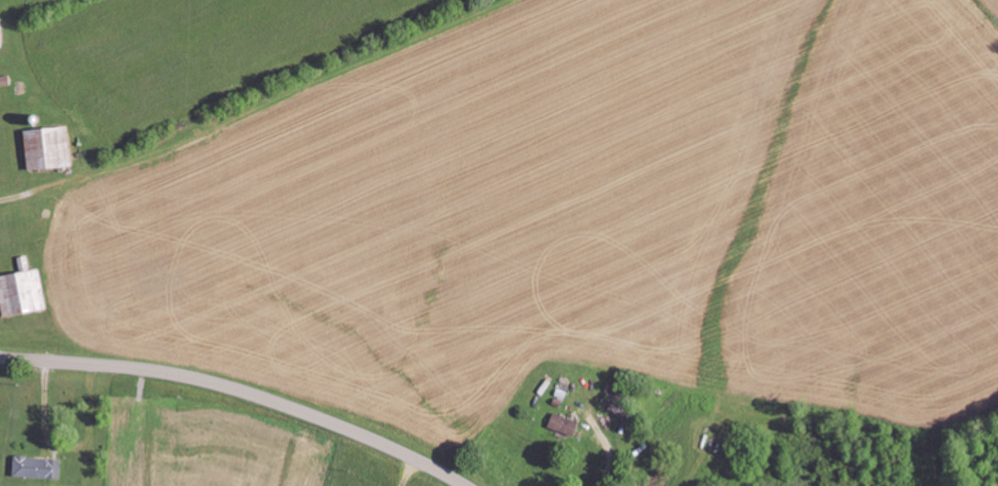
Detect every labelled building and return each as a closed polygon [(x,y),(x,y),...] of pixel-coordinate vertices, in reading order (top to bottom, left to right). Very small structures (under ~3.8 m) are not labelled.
[(29,169),(73,164),(69,124),(25,129),(29,169)] [(41,268),(0,274),(0,292),(3,315),(47,308),(41,268)] [(549,427),(574,436),(579,421),(554,412),(549,427)] [(62,458),(15,456),(14,476),(61,478),(62,458)]
